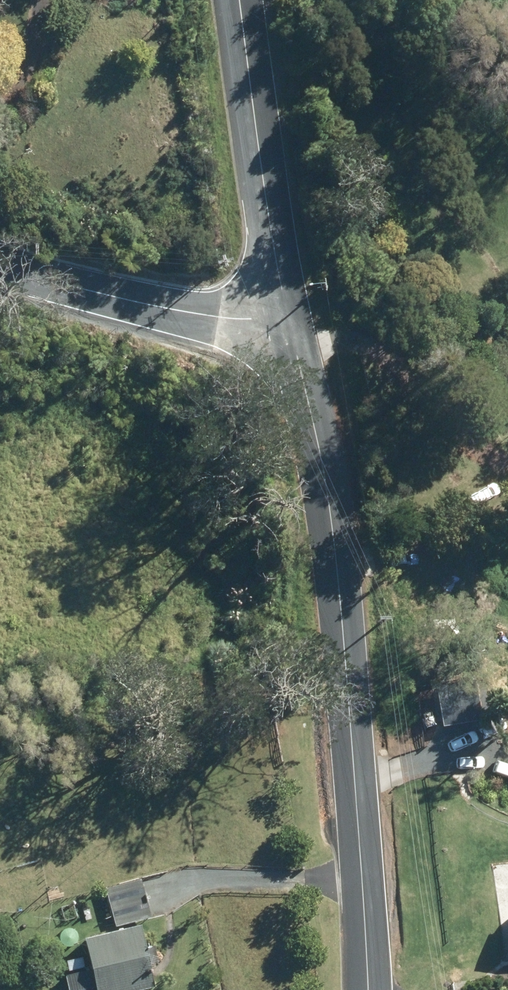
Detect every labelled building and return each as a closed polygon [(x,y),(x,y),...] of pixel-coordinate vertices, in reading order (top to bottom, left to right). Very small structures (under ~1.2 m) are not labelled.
[(144,878),(107,888),(118,926),(154,917),(144,878)] [(146,931),(91,941),(97,972),(68,978),(70,989),(158,989),(146,931)] [(87,969),(85,960),(69,963),(71,973),(87,969)]
